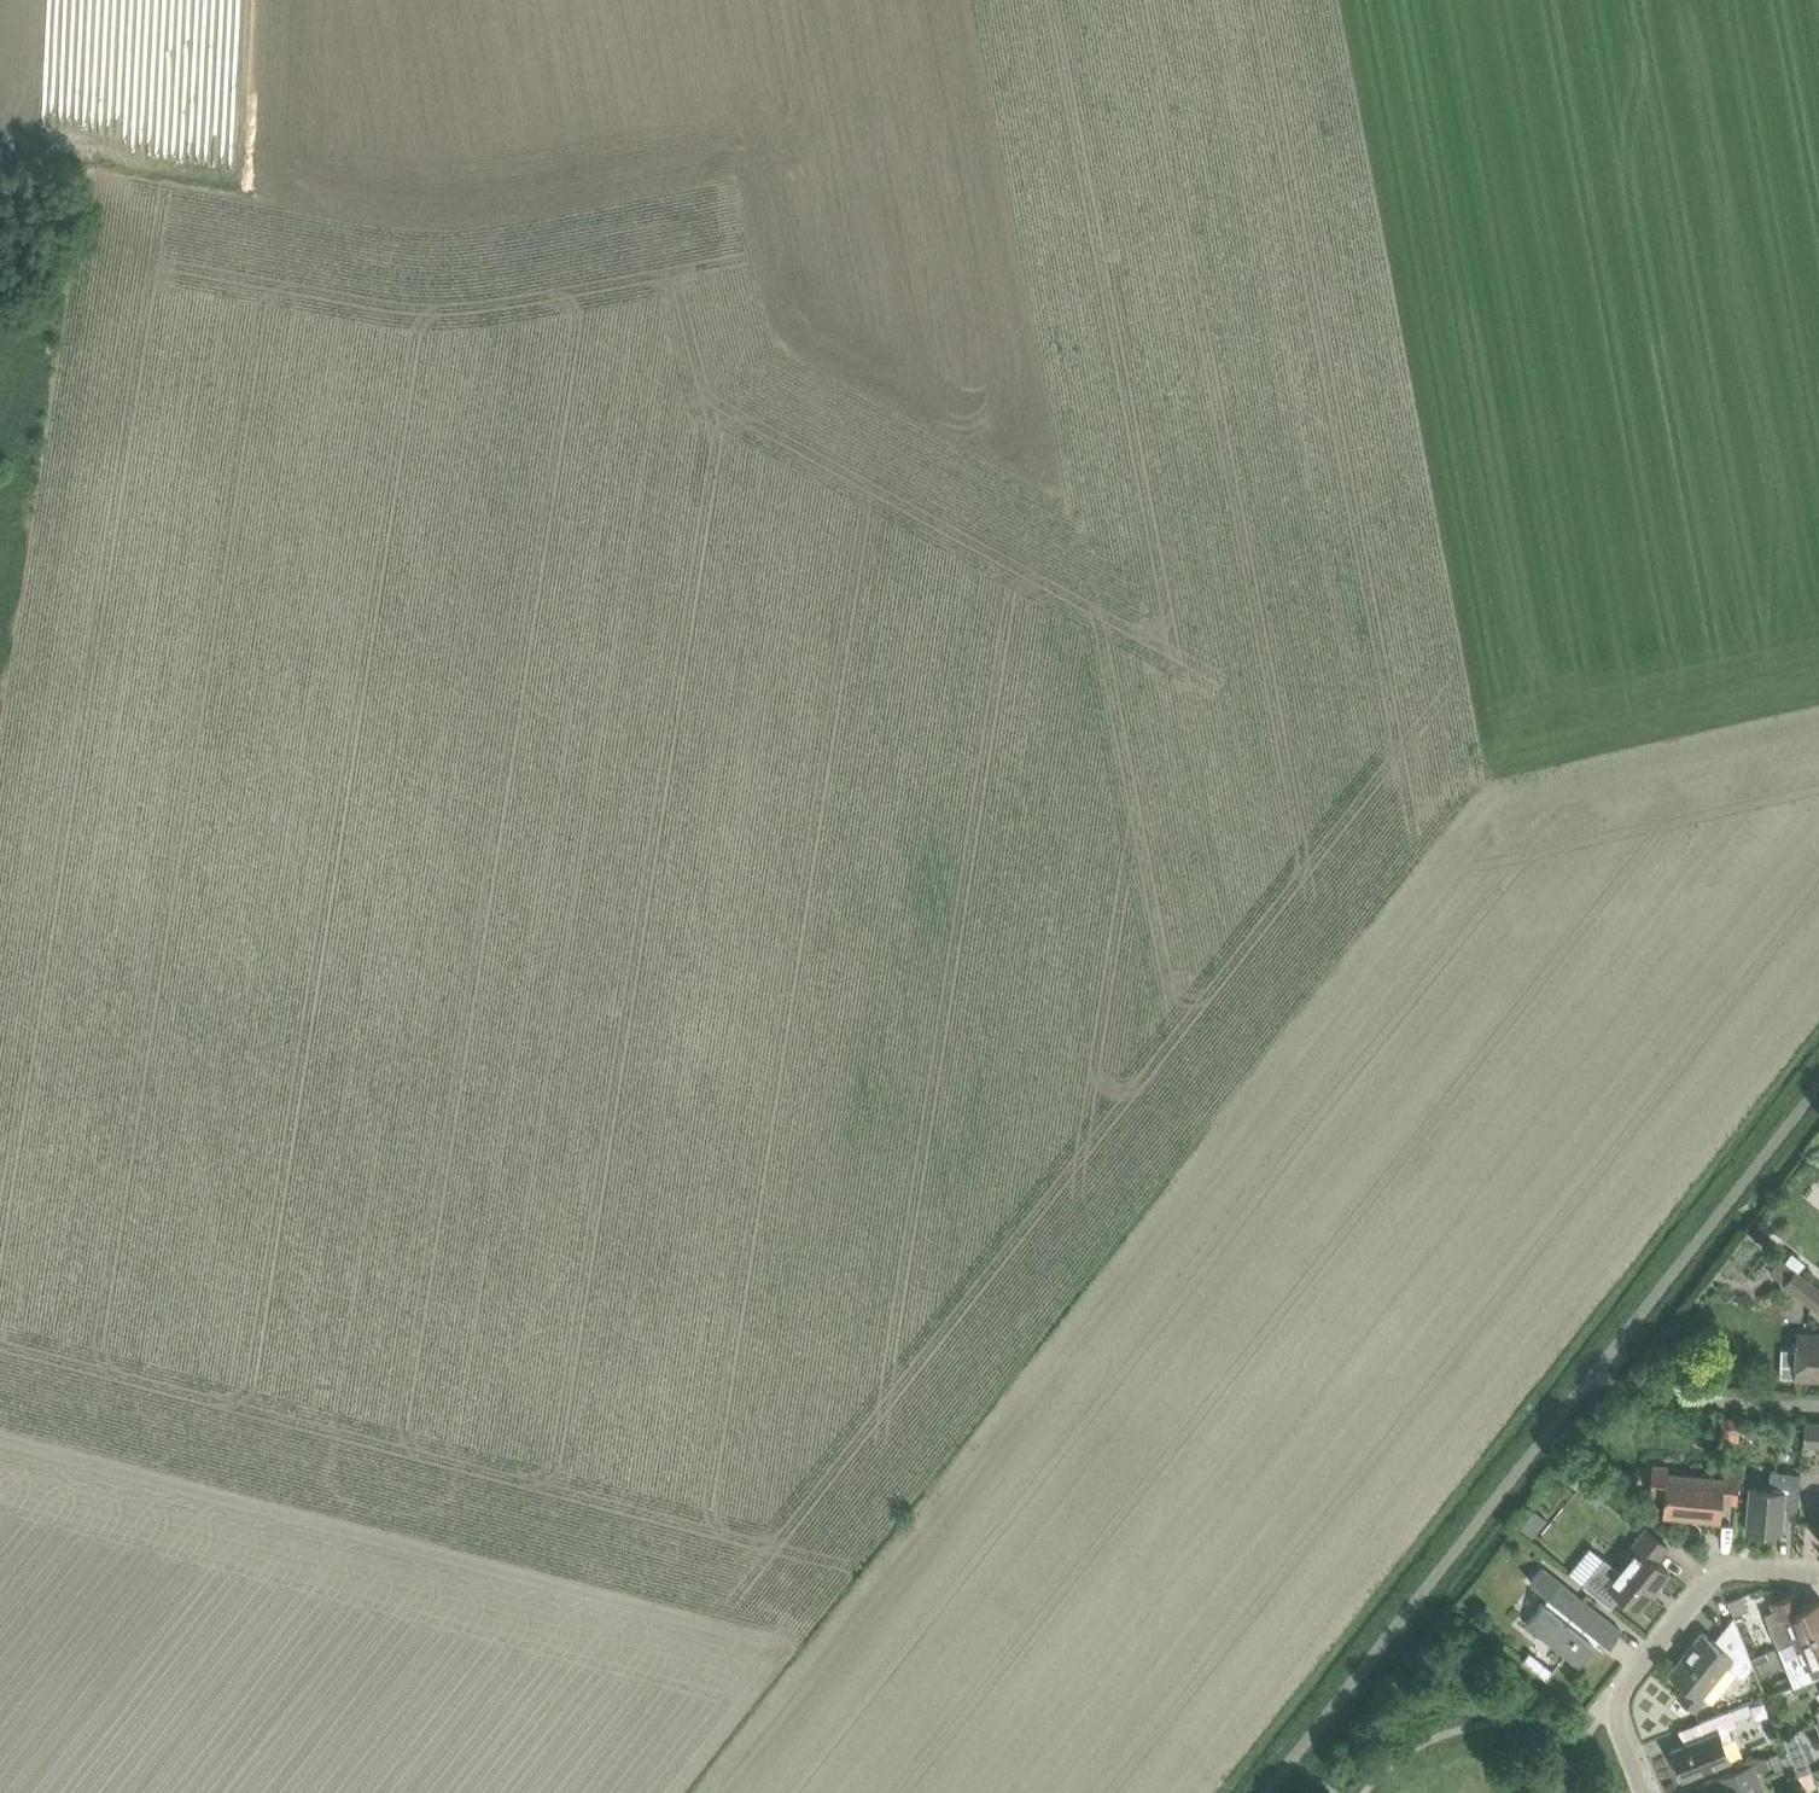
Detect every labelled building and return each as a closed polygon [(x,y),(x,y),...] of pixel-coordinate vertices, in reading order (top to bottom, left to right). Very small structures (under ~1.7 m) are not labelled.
[(1791,1251),(1784,1259),(1798,1270),(1804,1261),(1791,1251)] [(1769,1272),(1786,1286),(1817,1310),(1818,1307),(1818,1287),(1780,1257),(1769,1272)] [(1797,1333),(1797,1349),(1781,1348),(1780,1376),(1818,1378),(1818,1334),(1797,1333)] [(1720,1439),(1739,1440),(1740,1419),(1721,1418),(1720,1431),(1720,1439)] [(1818,1446),(1818,1422),(1804,1421),(1803,1445),(1818,1446)] [(1747,1422),(1747,1433),(1754,1433),(1759,1428),(1759,1422),(1747,1422)] [(1668,1472),(1668,1466),(1653,1465),(1650,1494),(1664,1495),(1663,1513),(1720,1519),(1722,1500),(1737,1501),(1739,1472),(1723,1471),(1723,1477),(1668,1472)] [(1783,1507),(1796,1508),(1799,1472),(1770,1469),(1769,1488),(1750,1487),(1746,1528),(1781,1531),(1783,1507)] [(1546,1517),(1541,1513),(1534,1509),(1520,1529),(1525,1532),(1532,1537),(1546,1517)] [(1646,1528),(1623,1556),(1627,1560),(1620,1569),(1605,1557),(1583,1584),(1611,1606),(1620,1594),(1638,1609),(1669,1572),(1656,1561),(1668,1546),(1646,1528)] [(1543,1602),(1527,1623),(1579,1665),(1601,1637),(1610,1644),(1621,1630),(1560,1581),(1542,1566),(1530,1581),(1550,1596),(1544,1603),(1543,1602)] [(1779,1645),(1795,1639),(1818,1629),(1818,1598),(1803,1604),(1798,1591),(1771,1602),(1773,1609),(1764,1612),(1777,1644),(1779,1644),(1779,1645)] [(1748,1608),(1743,1595),(1729,1601),(1734,1614),(1748,1608)] [(1753,1664),(1750,1656),(1734,1616),(1714,1641),(1702,1632),(1670,1673),(1686,1686),(1678,1696),(1695,1710),(1704,1698),(1700,1696),(1726,1664),(1743,1677),(1753,1664)] [(1779,1645),(1784,1657),(1800,1650),(1806,1665),(1811,1679),(1818,1676),(1818,1629),(1795,1639),(1779,1645)] [(1763,1651),(1750,1656),(1753,1664),(1755,1662),(1766,1658),(1768,1657),(1765,1650),(1763,1651)] [(1684,1742),(1671,1748),(1683,1778),(1705,1769),(1730,1759),(1723,1741),(1732,1737),(1729,1728),(1737,1724),(1735,1718),(1745,1714),(1751,1711),(1748,1702),(1741,1705),(1731,1708),(1719,1713),(1697,1722),(1702,1735),(1684,1742)] [(1784,1736),(1789,1750),(1803,1745),(1797,1731),(1784,1736)] [(1765,1792),(1756,1771),(1771,1765),(1768,1756),(1741,1767),(1719,1776),(1725,1791),(1720,1792),(1764,1792),(1765,1792)]
